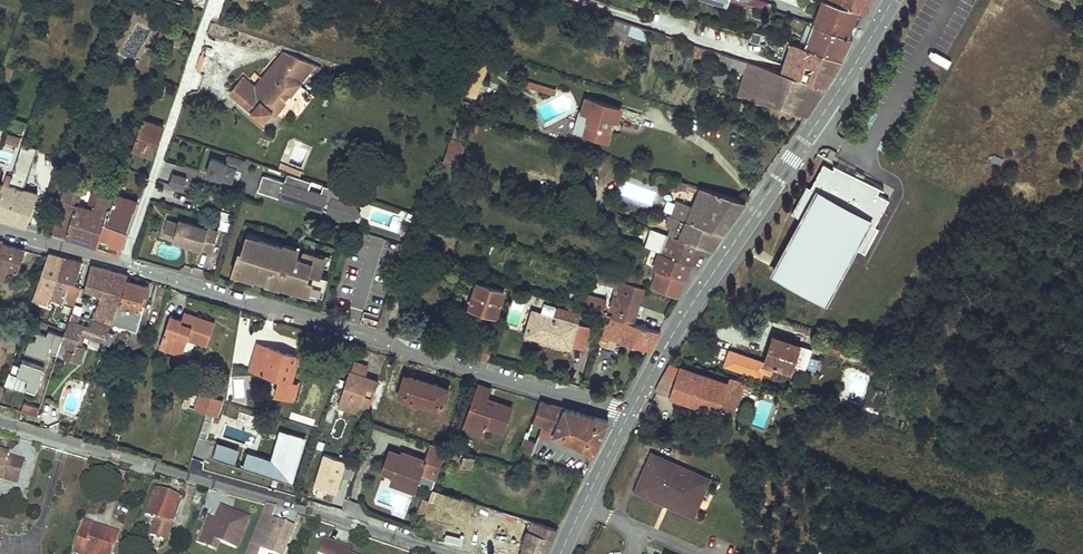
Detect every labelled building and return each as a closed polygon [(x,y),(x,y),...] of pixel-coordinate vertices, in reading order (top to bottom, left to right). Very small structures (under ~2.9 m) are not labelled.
[(728,8),(728,6),(729,0),(702,0),(728,8)] [(728,6),(753,13),(754,6),(749,4),(738,0),(729,0),(728,6)] [(771,4),(758,0),(750,0),(749,4),(754,6),(766,9),(769,10),(771,4)] [(816,25),(848,36),(851,29),(858,11),(826,0),(825,0),(819,16),(816,25)] [(858,11),(863,13),(868,0),(826,0),(858,11)] [(766,9),(754,6),(753,13),(765,18),(766,9)] [(631,25),(614,19),(610,34),(627,39),(627,36),(631,25)] [(631,25),(627,36),(637,39),(641,28),(631,25)] [(848,36),(816,25),(806,48),(841,60),(853,38),(848,36)] [(637,39),(646,42),(650,31),(641,28),(637,39)] [(173,32),(169,42),(190,51),(193,40),(173,32)] [(791,43),(782,72),(793,76),(802,47),(793,43),(791,43)] [(690,56),(703,58),(705,47),(692,45),(690,56)] [(802,47),(793,76),(825,87),(834,73),(841,60),(806,48),(802,47)] [(243,78),(229,94),(251,113),(251,114),(262,123),(272,110),(276,115),(309,72),(316,76),(320,67),(284,52),(255,88),(243,78)] [(480,54),(465,95),(476,99),(491,58),(480,54)] [(732,57),(722,54),(718,65),(729,69),(732,57)] [(747,62),(732,57),(729,69),(745,74),(747,62)] [(748,62),(747,62),(745,74),(738,96),(806,116),(825,87),(793,76),(782,72),(767,68),(748,62)] [(347,69),(345,77),(363,82),(365,74),(347,69)] [(714,69),(710,82),(723,87),(727,74),(714,69)] [(161,98),(167,82),(157,79),(151,95),(161,98)] [(556,88),(528,80),(526,86),(554,94),(556,88)] [(586,123),(583,135),(607,143),(612,130),(608,129),(612,120),(617,122),(621,109),(586,98),(581,113),(591,116),(588,123),(586,123)] [(153,157),(164,127),(142,119),(132,148),(153,157)] [(3,182),(8,185),(23,140),(24,136),(7,130),(0,149),(0,170),(4,171),(1,182),(0,182),(0,191),(3,182)] [(443,160),(458,165),(465,140),(450,136),(443,160)] [(27,224),(38,193),(23,189),(37,148),(26,144),(27,141),(23,140),(8,185),(3,182),(0,191),(0,217),(26,226),(27,224)] [(246,161),(229,155),(226,163),(212,159),(207,174),(218,178),(219,175),(222,176),(221,179),(232,182),(236,168),(243,170),(246,161)] [(882,189),(833,163),(835,165),(834,168),(823,162),(810,187),(806,185),(791,212),(802,218),(773,272),(825,300),(853,247),(864,253),(877,228),(873,226),(887,200),(876,193),(878,188),(882,190),(882,189)] [(288,174),(300,178),(300,176),(302,171),(281,164),(278,171),(288,174)] [(187,178),(173,173),(170,184),(184,188),(187,178)] [(285,181),(266,175),(261,192),(281,198),(281,197),(294,201),(295,200),(308,204),(307,206),(323,211),(323,209),(325,205),(329,206),(328,211),(352,219),(361,214),(356,205),(346,202),(348,194),(334,189),(332,198),(321,194),(323,186),(300,178),(288,174),(285,181)] [(687,183),(679,181),(677,187),(685,190),(687,183)] [(51,232),(96,246),(104,221),(108,208),(111,209),(115,193),(98,189),(93,209),(76,204),(81,190),(66,185),(51,232)] [(668,222),(674,223),(670,234),(702,247),(712,251),(746,201),(700,188),(693,208),(688,223),(672,217),(670,216),(668,222)] [(200,190),(196,199),(213,204),(216,195),(200,190)] [(104,221),(128,229),(137,203),(116,193),(115,193),(111,209),(108,208),(104,221)] [(216,195),(213,204),(220,206),(222,197),(216,195)] [(688,223),(693,208),(678,202),(672,217),(688,223)] [(168,219),(164,230),(174,234),(178,221),(168,219)] [(187,244),(211,251),(218,231),(178,219),(178,221),(174,234),(172,240),(184,243),(184,241),(188,242),(187,244)] [(96,246),(120,254),(128,229),(104,221),(96,246)] [(670,234),(665,232),(650,227),(644,246),(664,253),(693,264),(694,264),(702,247),(670,234)] [(239,251),(233,270),(247,274),(246,275),(272,283),(272,281),(277,282),(277,285),(308,294),(309,292),(322,296),(328,277),(319,274),(324,258),(303,252),(301,259),(297,257),(287,255),(288,252),(288,251),(288,250),(287,249),(287,248),(286,248),(285,247),(283,247),(251,237),(247,253),(239,251)] [(2,277),(5,269),(15,272),(23,250),(2,244),(2,241),(0,240),(0,276),(2,277)] [(299,249),(284,245),(283,247),(285,247),(286,248),(287,248),(287,249),(288,250),(288,251),(288,252),(287,255),(297,257),(299,249)] [(402,252),(397,266),(406,269),(410,254),(402,252)] [(82,263),(49,254),(48,257),(33,298),(47,303),(50,297),(62,301),(70,283),(75,284),(82,263)] [(128,275),(90,266),(84,288),(101,293),(92,319),(95,320),(95,319),(110,326),(112,322),(126,281),(128,275)] [(609,310),(614,312),(612,316),(633,323),(644,287),(640,286),(621,280),(601,274),(599,273),(597,282),(616,288),(609,310)] [(394,296),(401,280),(394,276),(388,294),(394,296)] [(139,316),(148,288),(126,281),(112,322),(138,330),(142,317),(139,316)] [(62,301),(73,305),(77,295),(80,286),(75,284),(70,283),(62,301)] [(477,283),(470,307),(496,316),(504,292),(477,283)] [(587,292),(583,304),(602,310),(606,298),(587,292)] [(83,297),(77,295),(73,305),(71,313),(78,315),(83,297)] [(544,302),(541,314),(552,317),(555,305),(544,302)] [(376,328),(385,330),(392,308),(384,305),(376,328)] [(552,317),(579,325),(582,311),(569,308),(569,310),(555,305),(552,317)] [(533,312),(525,336),(570,348),(571,347),(584,351),(590,327),(579,325),(552,317),(541,314),(533,312)] [(71,313),(57,354),(65,357),(68,351),(73,352),(83,325),(76,322),(78,315),(71,313)] [(181,319),(170,316),(159,347),(182,355),(188,339),(207,345),(215,323),(184,313),(181,319)] [(605,336),(616,339),(650,349),(660,332),(633,323),(612,316),(610,316),(609,324),(605,323),(602,334),(606,335),(605,336)] [(110,326),(95,319),(95,320),(89,335),(105,340),(108,332),(110,326)] [(45,363),(48,353),(55,356),(61,337),(46,332),(45,337),(36,334),(33,343),(27,341),(23,355),(45,363)] [(116,335),(108,332),(104,342),(111,346),(116,335)] [(599,345),(614,350),(616,339),(605,336),(606,335),(602,334),(599,345)] [(773,336),(764,363),(791,371),(793,365),(805,369),(812,349),(773,336)] [(493,345),(482,342),(477,357),(488,360),(493,345)] [(831,342),(828,351),(839,355),(840,354),(843,345),(831,342)] [(297,356),(257,344),(250,370),(279,379),(274,393),(293,399),(296,385),(290,383),(297,356)] [(848,347),(843,345),(840,354),(845,356),(848,347)] [(43,370),(20,362),(19,367),(12,365),(9,373),(28,379),(25,388),(36,391),(43,370)] [(670,364),(655,390),(669,396),(679,367),(670,364)] [(669,396),(732,417),(744,382),(729,378),(727,382),(679,367),(669,396)] [(364,377),(349,372),(338,406),(358,413),(360,408),(367,388),(374,391),(378,382),(364,377)] [(448,389),(405,375),(398,397),(418,403),(417,406),(421,407),(422,404),(442,410),(448,389)] [(490,389),(479,384),(464,424),(484,431),(485,426),(503,433),(512,408),(487,399),(490,389)] [(367,388),(360,408),(368,410),(374,391),(367,388)] [(222,401),(201,393),(196,409),(216,416),(222,401)] [(37,416),(39,407),(24,402),(22,411),(37,416)] [(526,433),(519,450),(526,452),(525,455),(531,457),(539,437),(543,425),(555,430),(553,435),(594,454),(608,421),(540,402),(526,433)] [(463,427),(483,435),(484,431),(464,424),(463,427)] [(555,430),(543,425),(539,437),(553,435),(555,430)] [(402,454),(391,451),(384,473),(395,476),(394,480),(408,484),(410,478),(419,480),(424,464),(439,469),(443,458),(447,447),(431,442),(426,458),(416,456),(415,459),(402,454)] [(447,447),(443,458),(470,467),(475,456),(447,447)] [(1,477),(2,475),(19,479),(25,457),(8,452),(9,450),(0,448),(0,477),(1,477)] [(322,452),(314,484),(338,491),(347,458),(322,452)] [(635,492),(673,508),(675,503),(690,510),(702,482),(687,475),(690,470),(652,454),(635,492)] [(351,477),(356,462),(348,460),(343,475),(351,477)] [(693,517),(710,479),(690,470),(687,475),(702,482),(690,510),(675,503),(673,508),(693,517)] [(342,508),(350,477),(342,475),(338,492),(313,485),(311,494),(331,499),(329,505),(342,508)] [(408,484),(394,480),(392,485),(415,492),(419,480),(410,478),(408,484)] [(432,488),(422,515),(438,521),(442,510),(454,514),(460,497),(432,488)] [(155,491),(146,516),(155,519),(148,536),(165,542),(180,501),(155,491)] [(267,505),(247,553),(257,553),(260,549),(271,553),(282,553),(295,523),(286,519),(284,524),(271,520),(276,507),(267,505)] [(496,509),(481,505),(479,510),(494,515),(496,509)] [(221,509),(217,521),(216,525),(206,521),(198,541),(208,545),(210,538),(221,542),(238,549),(249,520),(240,517),(241,515),(231,511),(230,513),(221,509)] [(557,529),(504,512),(496,537),(510,543),(507,552),(500,550),(499,553),(545,553),(557,529)] [(94,553),(112,553),(119,535),(91,525),(90,531),(81,528),(73,553),(78,553),(83,553),(84,551),(94,553)] [(221,542),(210,538),(208,545),(218,549),(221,542)] [(337,548),(321,543),(317,553),(335,553),(337,548)]
